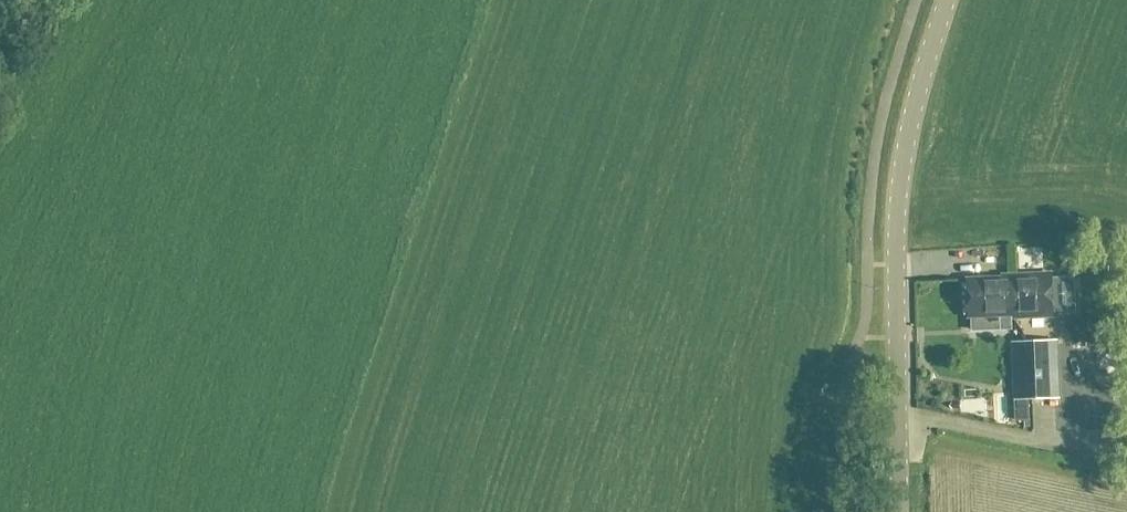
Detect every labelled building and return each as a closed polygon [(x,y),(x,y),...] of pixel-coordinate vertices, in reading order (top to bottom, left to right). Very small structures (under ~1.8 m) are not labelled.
[(1011,276),(1011,278),(1013,315),(1013,317),(1053,316),(1051,274),(1011,276)] [(968,280),(969,317),(1013,315),(1011,278),(968,280)] [(1012,343),(1014,391),(1014,400),(1060,398),(1058,341),(1012,343)] [(1002,420),(1014,415),(1008,399),(996,403),(1002,420)]
